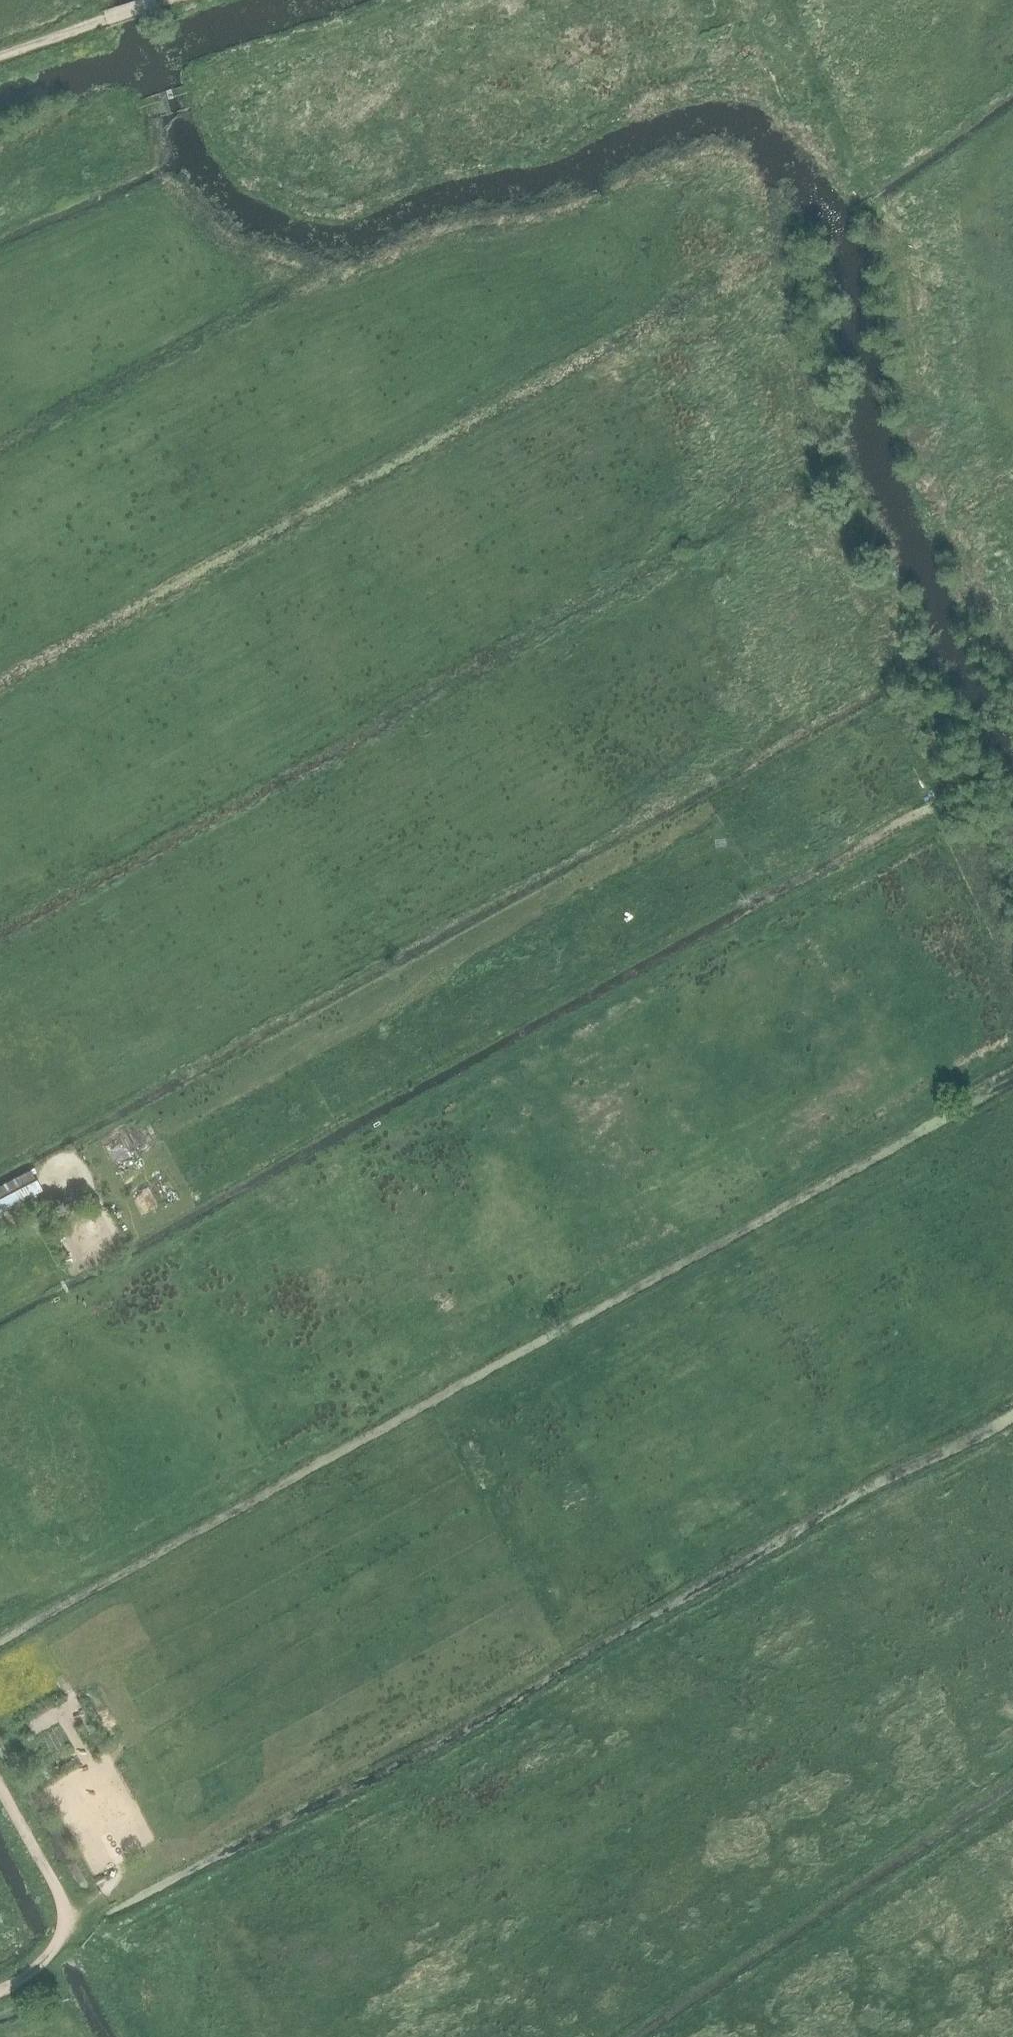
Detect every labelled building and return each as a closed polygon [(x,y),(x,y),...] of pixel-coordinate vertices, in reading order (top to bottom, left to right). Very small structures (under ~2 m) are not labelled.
[(0,1186),(0,1211),(40,1190),(30,1171),(0,1186)]
